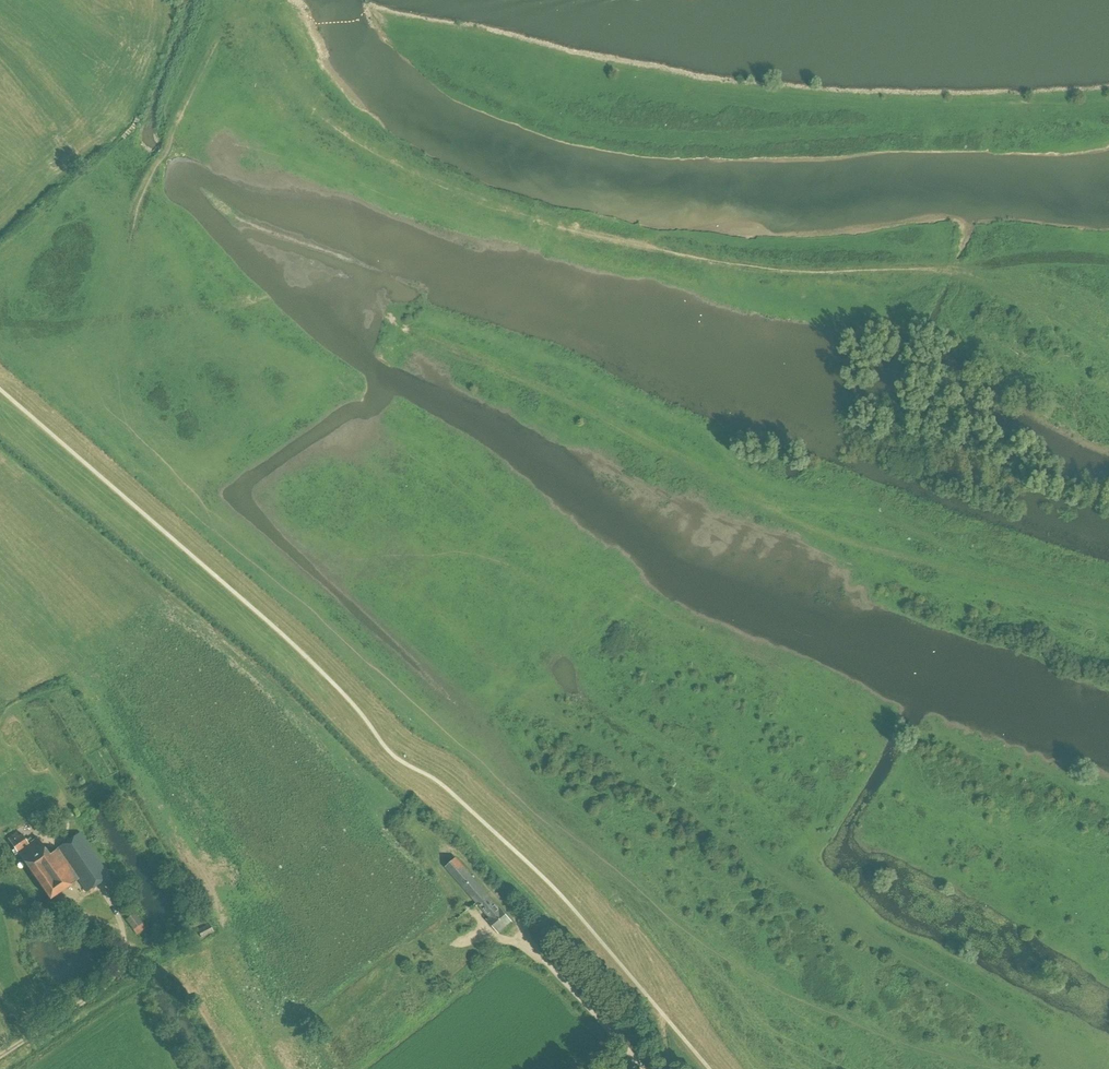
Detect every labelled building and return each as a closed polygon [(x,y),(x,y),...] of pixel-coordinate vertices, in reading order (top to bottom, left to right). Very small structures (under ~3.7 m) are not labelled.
[(8,838),(50,899),(79,879),(87,891),(109,876),(79,833),(57,848),(49,854),(38,837),(33,841),(31,837),(26,840),(22,834),(19,836),(16,832),(8,838)] [(447,868),(490,917),(489,919),(500,932),(512,921),(457,859),(447,868)] [(109,884),(119,901),(126,897),(116,880),(109,884)] [(126,920),(136,935),(146,929),(136,914),(126,920)] [(199,932),(202,937),(214,932),(211,926),(199,932)]
